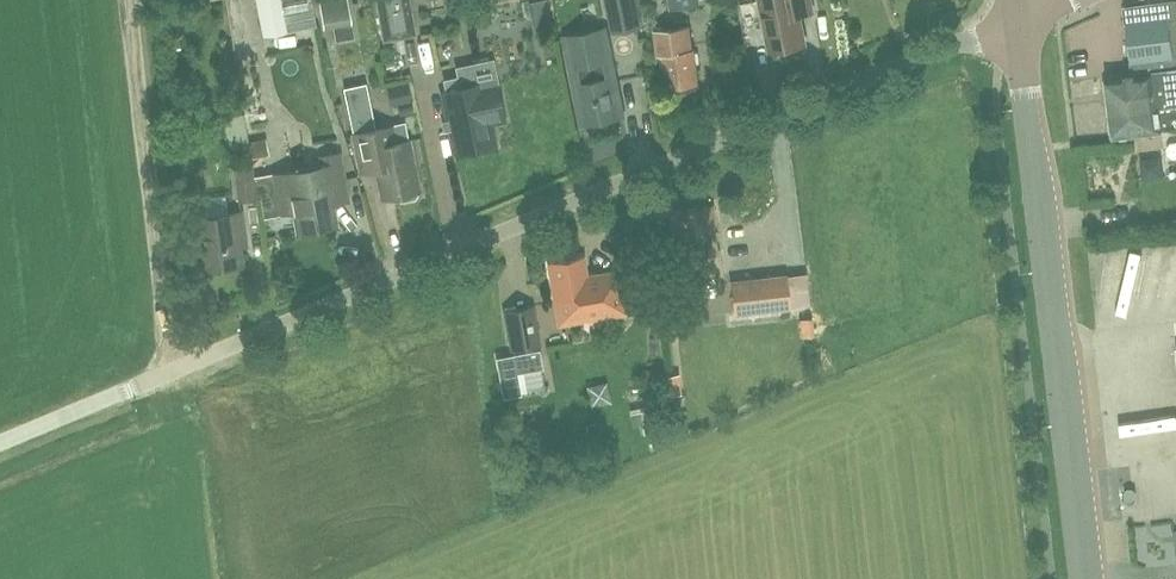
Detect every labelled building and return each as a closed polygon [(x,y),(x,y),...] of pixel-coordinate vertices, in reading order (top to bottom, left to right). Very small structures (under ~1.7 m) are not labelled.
[(317,25),(312,0),(256,0),(263,36),(317,25)] [(319,1),(324,29),(352,24),(348,0),(324,0),(319,1)] [(411,0),(375,0),(382,42),(417,36),(411,0)] [(616,32),(642,26),(636,0),(609,0),(616,32)] [(671,9),(701,4),(701,0),(669,0),(671,9)] [(811,0),(762,0),(773,51),(806,44),(800,15),(814,12),(811,0)] [(1128,6),(1126,6),(1133,61),(1140,60),(1141,72),(1109,76),(1116,135),(1162,130),(1162,129),(1175,127),(1175,0),(1128,6)] [(698,85),(700,85),(695,50),(694,50),(691,25),(676,27),(676,28),(655,31),(659,56),(665,55),(670,89),(682,87),(683,91),(686,93),(696,91),(699,89),(698,85)] [(567,36),(577,84),(584,124),(624,116),(607,28),(567,36)] [(346,83),(362,166),(363,171),(377,168),(383,197),(393,195),(394,199),(398,200),(408,198),(410,195),(409,192),(420,189),(410,141),(380,147),(366,78),(346,83)] [(456,153),(496,144),(488,104),(448,113),(456,153)] [(249,137),(245,114),(226,117),(231,148),(250,146),(249,137)] [(333,204),(348,201),(340,153),(322,156),(324,166),(275,175),(279,199),(294,197),(299,228),(336,221),(333,204)] [(238,201),(257,198),(253,163),(233,166),(238,201)] [(671,210),(677,250),(681,278),(722,272),(718,249),(714,249),(713,245),(711,227),(715,227),(712,204),(671,210)] [(240,243),(246,242),(241,211),(194,218),(201,269),(243,263),(240,243)] [(598,289),(589,291),(583,256),(550,262),(557,301),(562,300),(565,321),(602,315),(598,289)] [(733,280),(737,311),(754,309),(750,278),(733,280)] [(506,310),(513,348),(539,344),(532,305),(506,310)] [(676,355),(690,353),(688,333),(674,335),(676,355)] [(539,354),(495,362),(502,405),(522,402),(517,377),(542,372),(539,354)] [(677,393),(689,394),(690,374),(677,373),(677,393)] [(1124,423),(1145,423),(1145,408),(1124,408),(1124,423)] [(1132,439),(1133,455),(1175,453),(1175,437),(1132,439)] [(1154,480),(1175,482),(1175,471),(1155,468),(1154,480)]
